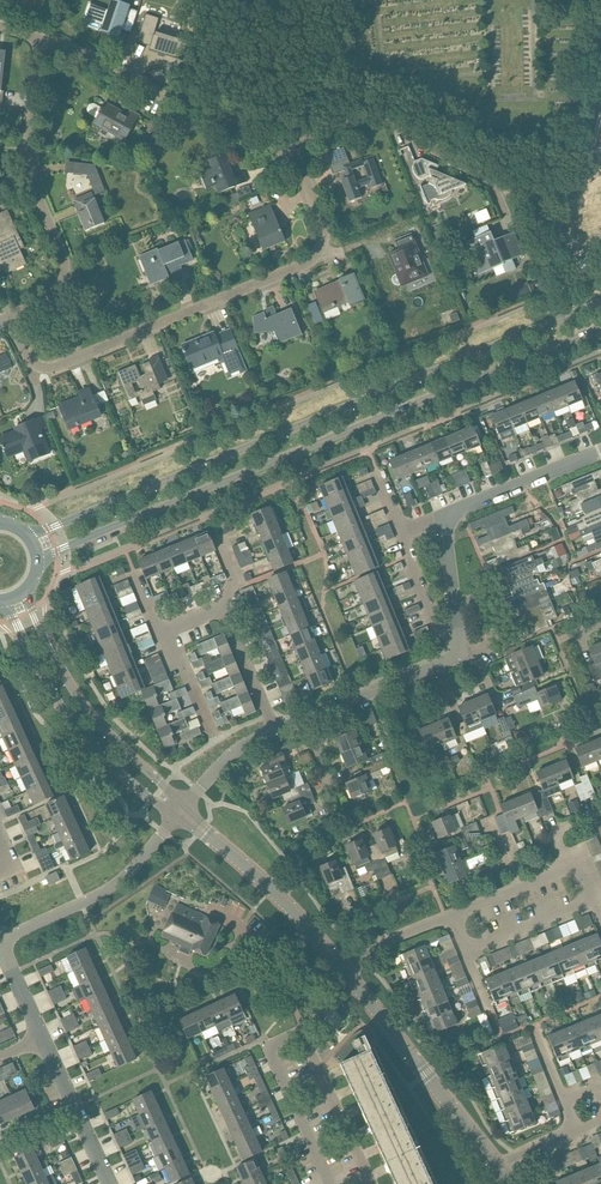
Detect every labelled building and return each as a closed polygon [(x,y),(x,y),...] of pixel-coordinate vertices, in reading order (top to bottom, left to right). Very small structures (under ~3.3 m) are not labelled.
[(97,7),(93,19),(104,23),(103,28),(119,34),(118,38),(120,38),(123,29),(129,9),(130,6),(129,5),(128,8),(111,2),(108,11),(97,7)] [(177,38),(176,39),(177,39),(176,42),(155,36),(155,34),(154,34),(159,18),(147,14),(150,3),(149,2),(137,43),(138,43),(140,36),(153,40),(149,51),(182,61),(188,42),(177,38)] [(125,140),(133,126),(139,115),(130,111),(127,117),(114,110),(115,108),(105,103),(102,108),(94,104),(90,105),(88,109),(89,114),(97,118),(94,123),(125,140)] [(151,132),(145,141),(153,145),(161,131),(154,128),(152,132),(151,132)] [(234,177),(231,170),(225,154),(209,160),(212,168),(200,173),(207,189),(216,185),(220,193),(236,187),(247,182),(244,173),(234,177)] [(372,188),(383,184),(374,158),(363,162),(362,159),(350,164),(348,157),(329,164),(333,175),(345,171),(347,178),(341,180),(349,202),(363,198),(359,187),(370,183),(372,188)] [(439,166),(422,159),(414,162),(413,166),(413,170),(415,174),(418,178),(421,180),(431,176),(432,177),(429,184),(421,187),(427,202),(435,199),(440,200),(444,199),(447,198),(451,195),(455,189),(466,184),(437,172),(439,166)] [(99,192),(100,163),(66,162),(65,173),(91,174),(91,192),(99,192)] [(86,231),(97,227),(105,223),(93,193),(74,200),(86,231)] [(259,231),(266,248),(263,250),(285,241),(282,232),(281,230),(280,230),(270,206),(249,214),(256,232),(259,231)] [(5,268),(5,269),(6,268),(4,265),(12,261),(16,267),(26,264),(18,247),(23,245),(8,211),(0,214),(0,240),(2,243),(0,244),(0,270),(5,268)] [(421,211),(413,214),(416,222),(424,218),(421,211)] [(491,233),(467,242),(476,262),(477,262),(481,272),(493,267),(502,264),(506,273),(516,269),(512,259),(523,255),(514,233),(494,241),(491,233)] [(427,274),(415,246),(411,235),(398,241),(403,253),(397,256),(397,255),(391,257),(398,274),(396,275),(393,276),(392,279),(392,282),(394,284),(397,285),(400,285),(402,284),(427,274)] [(158,249),(140,256),(152,285),(169,278),(170,281),(185,275),(180,263),(193,258),(186,240),(159,251),(158,249)] [(341,281),(315,292),(324,314),(350,303),(350,305),(364,299),(358,286),(354,274),(353,275),(354,276),(341,281),(341,280),(340,280),(341,281)] [(526,282),(509,291),(513,299),(530,290),(526,282)] [(317,302),(306,305),(312,325),(323,322),(317,302)] [(299,327),(297,320),(292,309),(294,309),(293,308),(277,315),(274,308),(253,317),(254,331),(254,333),(274,331),(279,343),(302,334),(299,327)] [(457,313),(450,316),(452,323),(460,320),(457,313)] [(197,340),(183,346),(184,350),(183,350),(184,353),(186,353),(192,370),(223,357),(230,375),(239,371),(241,374),(247,372),(234,341),(230,330),(215,336),(214,333),(213,333),(214,335),(198,342),(197,340)] [(0,356),(0,373),(1,373),(2,374),(2,375),(3,375),(4,376),(5,376),(6,376),(7,375),(8,375),(9,374),(10,373),(10,372),(10,371),(10,370),(9,369),(13,367),(6,353),(0,356)] [(154,392),(161,389),(159,384),(169,380),(163,366),(159,355),(149,359),(150,361),(142,365),(146,374),(138,377),(133,366),(117,373),(128,401),(140,396),(144,406),(157,401),(154,392)] [(568,406),(582,400),(574,379),(568,382),(569,385),(561,388),(568,406)] [(554,411),(568,406),(561,388),(553,391),(551,388),(546,391),(554,411)] [(101,416),(94,400),(90,389),(79,393),(81,397),(60,406),(69,429),(101,416)] [(540,417),(554,411),(546,391),(540,393),(542,396),(533,399),(540,417)] [(527,423),(540,417),(533,399),(525,403),(524,400),(518,402),(527,423)] [(514,407),(506,410),(513,428),(516,435),(530,430),(518,402),(513,404),(514,407)] [(499,434),(513,428),(506,410),(498,414),(497,411),(491,413),(499,434)] [(34,460),(50,453),(36,420),(35,420),(36,421),(28,424),(28,423),(15,428),(16,431),(0,438),(0,439),(3,446),(2,446),(3,449),(4,449),(8,457),(24,451),(29,462),(34,460)] [(584,426),(587,432),(594,429),(592,423),(584,426)] [(483,452),(480,445),(473,427),(465,431),(463,428),(458,430),(466,451),(469,457),(483,452)] [(453,457),(466,451),(458,430),(452,433),(453,435),(445,439),(453,457)] [(566,440),(573,437),(571,431),(564,434),(566,440)] [(559,443),(566,440),(564,434),(557,437),(559,443)] [(439,462),(453,457),(445,439),(437,442),(436,439),(431,441),(439,462)] [(425,468),(439,462),(431,441),(425,444),(426,447),(418,450),(425,468)] [(539,451),(546,448),(543,442),(536,445),(539,451)] [(532,454),(539,451),(536,445),(529,448),(532,454)] [(412,473),(425,468),(418,450),(410,453),(408,451),(403,453),(412,473)] [(397,479),(412,473),(403,453),(397,455),(399,458),(390,461),(397,479)] [(511,463),(518,460),(516,454),(508,457),(511,463)] [(500,461),(489,466),(487,461),(480,464),(485,477),(504,469),(500,461)] [(357,479),(369,474),(367,468),(355,473),(357,479)] [(464,485),(471,483),(466,470),(459,472),(464,485)] [(597,485),(594,480),(600,477),(600,470),(561,486),(564,493),(574,489),(576,494),(597,485)] [(458,488),(464,485),(459,472),(452,475),(458,488)] [(325,499),(347,489),(342,478),(320,487),(325,499)] [(437,496),(443,494),(438,481),(432,483),(437,496)] [(430,499),(437,496),(432,483),(425,486),(430,499)] [(600,496),(600,489),(599,490),(597,485),(576,494),(578,498),(562,505),(565,511),(600,496)] [(370,496),(377,493),(375,487),(368,490),(370,496)] [(329,509),(352,500),(347,489),(325,499),(329,509)] [(363,499),(370,496),(368,490),(360,493),(363,499)] [(409,508),(416,505),(410,492),(404,495),(409,508)] [(560,513),(562,519),(583,511),(585,516),(600,509),(600,496),(565,511),(560,513)] [(334,521),(356,512),(352,500),(329,509),(334,521)] [(309,505),(307,506),(310,514),(320,510),(316,502),(312,504),(309,505)] [(507,522),(505,517),(515,513),(512,506),(469,524),(472,530),(484,525),(486,530),(507,522)] [(276,522),(271,508),(270,507),(252,515),(256,523),(253,524),(255,530),(276,522)] [(379,518),(386,515),(384,509),(377,512),(379,518)] [(582,517),(584,522),(566,529),(567,531),(569,536),(579,531),(600,522),(600,509),(582,517)] [(339,532),(361,523),(356,512),(334,521),(339,532)] [(372,521),(379,518),(377,512),(370,515),(372,521)] [(509,526),(519,521),(515,513),(505,518),(509,526)] [(507,522),(486,530),(488,535),(476,540),(479,547),(529,526),(527,519),(509,527),(507,522)] [(264,542),(282,535),(276,522),(255,530),(258,535),(261,534),(264,542)] [(600,535),(600,522),(579,531),(582,537),(592,533),(594,538),(600,535)] [(343,543),(365,534),(361,523),(339,532),(343,543)] [(233,531),(230,524),(224,526),(227,534),(233,531)] [(529,526),(479,547),(481,553),(493,547),(495,552),(516,544),(514,539),(532,532),(529,526)] [(388,540),(395,538),(393,532),(386,534),(388,540)] [(216,551),(211,540),(208,533),(200,536),(199,533),(193,536),(202,556),(216,551)] [(282,535),(264,542),(267,551),(265,552),(267,557),(287,549),(294,546),(288,533),(282,535)] [(347,554),(370,545),(365,534),(343,543),(347,554)] [(381,543),(388,540),(386,534),(379,537),(381,543)] [(576,552),(578,558),(600,548),(600,535),(594,538),(596,543),(586,547),(576,552)] [(188,562),(202,556),(193,536),(188,538),(189,541),(181,544),(188,562)] [(174,568),(188,562),(181,544),(172,548),(171,545),(166,547),(174,568)] [(488,569),(531,551),(528,545),(518,549),(516,544),(495,552),(498,558),(485,563),(488,569)] [(235,554),(241,552),(238,545),(232,547),(235,554)] [(352,565),(374,556),(370,545),(347,554),(352,565)] [(160,573),(174,568),(166,547),(160,549),(161,552),(153,555),(160,573)] [(293,563),(288,549),(287,549),(267,557),(269,563),(272,562),(275,570),(293,563)] [(394,554),(396,560),(403,557),(401,551),(394,554)] [(160,573),(153,555),(152,552),(146,555),(148,558),(139,561),(146,579),(160,573)] [(235,554),(238,561),(244,559),(241,552),(235,554)] [(357,576),(379,567),(374,556),(352,565),(357,576)] [(600,567),(600,559),(587,565),(589,570),(595,568),(595,569),(600,567)] [(494,585),(537,567),(535,561),(525,565),(522,560),(502,568),(504,573),(492,579),(494,585)] [(397,571),(404,569),(402,563),(394,565),(397,571)] [(537,567),(494,585),(496,591),(509,586),(511,591),(535,581),(533,576),(540,573),(537,567)] [(119,576),(126,574),(123,568),(116,570),(119,576)] [(569,573),(572,580),(577,577),(580,576),(577,570),(569,573)] [(247,582),(253,580),(250,572),(244,575),(247,582)] [(272,595),(292,586),(286,572),(269,579),(272,588),(269,589),(272,595)] [(220,582),(227,579),(225,573),(218,576),(220,582)] [(360,593),(382,584),(377,573),(355,582),(360,593)] [(104,589),(100,578),(99,577),(77,587),(82,598),(104,589)] [(580,583),(577,577),(572,580),(570,580),(573,586),(580,583)] [(538,580),(511,591),(513,596),(501,601),(503,607),(546,589),(544,583),(540,585),(538,580)] [(199,591),(207,588),(204,582),(197,585),(199,591)] [(397,591),(411,585),(410,582),(395,588),(397,591)] [(566,594),(567,593),(562,583),(561,583),(560,584),(554,586),(558,597),(564,595),(566,594)] [(386,595),(382,584),(360,593),(364,604),(386,595)] [(193,594),(199,591),(197,585),(190,587),(193,594)] [(398,594),(412,588),(411,585),(397,591),(398,594)] [(240,591),(243,598),(256,593),(253,586),(240,591)] [(280,607),(298,600),(292,586),(272,595),(274,600),(277,599),(280,607)] [(127,596),(134,593),(131,587),(125,590),(127,596)] [(86,609),(109,600),(104,589),(82,598),(86,609)] [(520,613),(541,604),(539,599),(549,595),(546,589),(503,607),(506,613),(518,608),(520,613)] [(120,599),(127,596),(125,590),(117,593),(120,599)] [(592,596),(595,602),(600,600),(600,592),(592,596)] [(172,602),(179,599),(177,593),(170,596),(172,602)] [(369,615),(391,606),(386,595),(364,604),(369,615)] [(165,605),(172,602),(170,596),(162,599),(165,605)] [(91,620),(113,611),(109,600),(86,609),(91,620)] [(298,600),(280,607),(283,616),(281,617),(283,622),(304,614),(298,600)] [(414,613),(421,610),(419,604),(412,607),(414,613)] [(512,629),(555,611),(553,605),(543,609),(541,604),(520,613),(522,618),(510,623),(512,629)] [(373,626),(396,617),(391,606),(369,615),(373,626)] [(407,616),(414,613),(412,607),(405,610),(407,616)] [(251,619),(263,615),(260,608),(249,612),(251,619)] [(136,618),(143,615),(141,609),(134,612),(136,618)] [(95,631),(118,622),(113,611),(91,620),(95,631)] [(529,635),(550,627),(548,622),(558,617),(555,611),(512,629),(515,635),(527,630),(529,635)] [(129,621),(136,618),(134,612),(127,615),(129,621)] [(304,614),(283,622),(285,628),(288,626),(291,635),(309,628),(313,626),(307,612),(304,614)] [(254,626),(260,624),(265,622),(263,615),(251,619),(254,626)] [(400,628),(396,617),(373,626),(378,637),(400,628)] [(100,642),(122,633),(118,622),(95,631),(100,642)] [(423,635),(430,632),(428,626),(421,629),(423,635)] [(294,650),(315,641),(309,628),(291,635),(295,643),(292,644),(294,650)] [(405,639),(400,628),(378,637),(382,648),(405,639)] [(416,638),(423,635),(421,629),(414,632),(416,638)] [(145,640),(152,638),(150,632),(143,634),(145,640)] [(104,654),(127,644),(122,633),(100,642),(104,654)] [(138,643),(145,640),(143,634),(136,637),(138,643)] [(222,657),(232,653),(224,634),(197,645),(201,655),(217,649),(217,650),(219,649),(222,657)] [(263,647),(269,644),(266,637),(260,640),(263,647)] [(409,651),(409,650),(405,639),(382,648),(387,660),(409,651)] [(303,663),(320,655),(315,641),(294,650),(296,655),(299,654),(303,663)] [(109,665),(131,655),(127,644),(104,654),(109,665)] [(263,647),(265,654),(271,651),(269,644),(263,647)] [(589,649),(595,663),(588,665),(595,682),(600,679),(600,644),(589,649)] [(519,670),(538,662),(532,647),(521,651),(518,645),(505,650),(508,657),(513,655),(519,670)] [(198,660),(195,652),(190,655),(193,662),(198,660)] [(240,672),(232,653),(222,657),(205,664),(209,675),(224,668),(225,669),(227,668),(230,676),(240,672)] [(154,662),(161,660),(159,654),(152,656),(154,662)] [(114,676),(136,667),(131,655),(109,665),(114,676)] [(305,677),(326,669),(320,655),(303,663),(306,671),(303,672),(305,677)] [(147,665),(154,662),(152,656),(145,659),(147,665)] [(522,692),(535,687),(533,680),(544,676),(538,662),(519,670),(524,683),(511,689),(514,696),(522,692)] [(274,674),(280,672),(277,665),(271,667),(274,674)] [(118,687),(140,678),(136,667),(114,676),(118,687)] [(326,669),(305,677),(311,691),(335,681),(329,667),(326,669)] [(203,672),(198,674),(201,681),(206,679),(203,672)] [(248,692),(241,673),(240,672),(230,676),(213,684),(217,694),(232,687),(233,689),(235,688),(238,696),(248,692)] [(274,674),(277,681),(283,679),(280,672),(274,674)] [(162,682),(169,679),(167,673),(160,676),(162,682)] [(118,687),(114,688),(119,700),(142,690),(145,689),(140,678),(118,687)] [(447,693),(453,691),(447,678),(441,680),(447,693)] [(173,689),(169,679),(162,682),(145,689),(142,690),(150,710),(160,706),(156,697),(158,697),(158,696),(173,689)] [(439,697),(447,693),(441,680),(434,683),(439,697)] [(10,700),(8,694),(6,695),(3,686),(0,687),(0,704),(10,700)] [(522,692),(514,696),(516,702),(525,699),(527,705),(539,700),(542,709),(562,701),(556,686),(538,693),(535,687),(522,692)] [(295,690),(282,695),(285,702),(298,697),(295,690)] [(211,691),(206,693),(209,700),(214,698),(211,691)] [(257,712),(249,692),(248,692),(238,696),(221,703),(225,713),(242,706),(246,716),(257,712)] [(404,711),(411,709),(405,695),(398,698),(404,711)] [(481,720),(496,714),(488,695),(473,701),(481,720)] [(181,708),(177,699),(177,698),(172,701),(160,706),(150,710),(158,729),(168,725),(164,717),(166,716),(166,715),(181,708)] [(15,714),(11,705),(13,705),(10,700),(0,704),(0,721),(15,714)] [(473,701),(459,707),(465,721),(459,724),(463,735),(484,727),(473,701)] [(370,725),(377,722),(372,709),(365,712),(370,725)] [(219,710),(214,712),(217,719),(222,717),(219,710)] [(180,720),(185,718),(182,711),(177,713),(180,720)] [(564,713),(557,715),(562,728),(569,725),(564,713)] [(23,727),(21,722),(19,723),(15,714),(0,721),(0,731),(3,736),(23,727)] [(512,735),(510,730),(505,717),(498,720),(505,737),(512,735)] [(180,720),(158,729),(166,749),(178,744),(174,735),(184,730),(188,740),(202,734),(199,727),(190,730),(185,718),(180,720)] [(463,735),(459,724),(452,727),(448,719),(434,725),(442,744),(463,735)] [(428,750),(442,744),(434,725),(420,731),(428,750)] [(9,750),(28,741),(24,733),(25,732),(23,727),(3,736),(9,750)] [(342,753),(361,745),(355,731),(336,739),(342,753)] [(591,743),(598,761),(600,759),(600,739),(591,743)] [(15,764),(36,754),(33,749),(32,750),(28,741),(9,750),(15,764)] [(294,742),(288,745),(290,751),(296,748),(297,748),(295,742),(294,742)] [(583,767),(598,761),(591,743),(576,749),(583,767)] [(361,745),(342,753),(348,768),(367,760),(361,745)] [(268,784),(292,774),(283,753),(268,759),(268,760),(271,759),(273,765),(262,769),(268,784)] [(373,765),(386,760),(383,753),(370,758),(373,765)] [(22,778),(40,769),(36,760),(38,759),(36,754),(15,764),(22,778)] [(382,775),(391,772),(386,760),(373,765),(376,772),(347,784),(353,798),(372,790),(368,782),(382,776),(382,775)] [(551,767),(559,784),(573,778),(566,761),(551,767)] [(561,791),(559,784),(551,767),(537,773),(543,790),(537,792),(540,800),(547,815),(554,812),(548,797),(561,791)] [(28,791),(48,782),(46,777),(44,778),(40,769),(22,778),(28,791)] [(311,790),(300,794),(292,774),(268,784),(274,798),(285,793),(287,799),(285,800),(285,801),(292,798),(311,790)] [(596,795),(590,780),(587,774),(580,777),(582,783),(589,798),(596,795)] [(8,784),(5,777),(0,780),(0,788),(8,784)] [(34,805),(54,796),(49,788),(51,787),(48,782),(28,791),(34,805)] [(582,783),(575,786),(581,801),(589,798),(582,783)] [(11,790),(8,784),(0,788),(0,795),(11,790)] [(311,790),(292,798),(294,804),(283,809),(289,823),(313,813),(309,805),(316,802),(311,790)] [(547,815),(540,800),(534,803),(530,793),(515,799),(523,817),(537,811),(540,818),(547,815)] [(52,819),(71,810),(64,796),(46,805),(52,819)] [(515,820),(523,817),(515,799),(501,805),(504,814),(495,817),(502,834),(513,829),(515,832),(520,830),(515,820)] [(18,805),(12,808),(8,800),(2,804),(8,817),(21,811),(18,805)] [(572,813),(581,809),(577,800),(568,804),(572,813)] [(59,832),(77,824),(71,810),(52,819),(59,832)] [(38,817),(28,822),(25,814),(19,817),(25,831),(41,824),(38,817)] [(450,816),(433,823),(439,838),(456,831),(450,816)] [(464,835),(479,829),(476,822),(461,828),(464,835)] [(65,846),(84,838),(77,824),(59,832),(62,840),(56,843),(54,847),(56,850),(65,846)] [(373,848),(378,861),(384,858),(399,852),(389,829),(374,835),(379,846),(373,848)] [(467,842),(482,836),(479,829),(464,835),(457,838),(460,844),(437,854),(443,868),(461,861),(457,852),(469,847),(467,842)] [(584,837),(586,841),(597,837),(595,832),(584,837)] [(32,845),(38,842),(34,834),(28,837),(32,845)] [(518,836),(514,837),(519,851),(523,849),(518,836)] [(65,846),(72,860),(90,852),(84,838),(65,846)] [(403,838),(399,839),(400,843),(398,844),(402,852),(408,849),(403,838)] [(372,846),(371,846),(372,848),(366,851),(362,840),(347,846),(357,869),(365,866),(368,873),(372,871),(379,868),(381,868),(378,861),(373,848),(372,846)] [(32,845),(35,853),(41,850),(38,842),(32,845)] [(595,863),(600,861),(598,855),(592,857),(595,863)] [(381,868),(379,868),(384,879),(391,877),(384,858),(378,861),(381,868)] [(461,861),(443,868),(449,883),(467,876),(467,875),(472,873),(466,859),(461,861)] [(342,894),(355,889),(346,867),(345,867),(346,870),(340,872),(335,861),(321,867),(331,891),(339,887),(342,894)] [(44,873),(50,870),(47,862),(41,864),(44,873)] [(481,878),(497,871),(494,864),(478,870),(481,878)] [(377,882),(384,879),(379,868),(372,871),(377,882)] [(57,872),(46,877),(50,885),(60,880),(57,872)] [(167,894),(154,888),(148,900),(161,906),(167,894)] [(193,950),(206,955),(221,924),(207,918),(207,917),(178,903),(163,936),(182,945),(180,950),(191,955),(193,950)] [(577,925),(584,923),(581,917),(575,920),(577,925)] [(584,923),(577,925),(580,931),(586,928),(584,923)] [(555,934),(562,932),(559,926),(553,929),(555,934)] [(562,932),(555,934),(557,940),(564,937),(562,932)] [(579,932),(561,939),(563,946),(582,939),(579,932)] [(600,963),(600,941),(598,933),(586,938),(597,965),(600,963)] [(440,944),(451,939),(449,935),(439,939),(440,944)] [(533,943),(539,941),(537,935),(531,938),(533,943)] [(586,969),(597,965),(586,938),(575,943),(586,969)] [(539,941),(533,943),(535,949),(542,946),(539,941)] [(575,974),(586,969),(575,943),(564,947),(575,974)] [(511,953),(517,950),(515,944),(508,947),(511,953)] [(404,968),(430,957),(426,945),(399,956),(404,968)] [(564,978),(575,974),(564,947),(553,952),(564,978)] [(93,963),(92,962),(86,948),(68,957),(74,971),(93,963)] [(517,950),(511,953),(513,958),(519,955),(517,950)] [(553,983),(564,978),(553,952),(542,956),(553,983)] [(488,962),(495,959),(493,954),(486,956),(488,962)] [(455,963),(460,961),(458,955),(452,957),(455,963)] [(542,987),(553,983),(542,956),(531,961),(542,987)] [(408,979),(435,968),(430,957),(404,968),(408,979)] [(449,966),(455,963),(452,957),(447,959),(449,966)] [(495,959),(488,962),(491,967),(497,964),(495,959)] [(531,992),(542,987),(531,961),(520,966),(531,992)] [(99,976),(93,963),(74,971),(80,985),(99,976)] [(39,971),(42,977),(55,971),(52,965),(39,971)] [(520,996),(531,992),(520,966),(509,970),(520,996)] [(413,990),(439,979),(435,968),(408,979),(413,990)] [(508,1001),(520,996),(509,970),(498,975),(508,1001)] [(391,975),(386,977),(389,984),(394,981),(391,975)] [(497,1006),(508,1001),(498,975),(486,979),(497,1006)] [(105,990),(99,976),(80,985),(87,999),(105,990)] [(464,986),(469,983),(467,977),(461,979),(464,986)] [(418,1001),(444,990),(439,979),(413,990),(418,1001)] [(459,988),(464,986),(461,979),(456,981),(459,988)] [(51,998),(64,992),(61,986),(48,992),(51,998)] [(111,1004),(111,1003),(105,990),(87,999),(93,1012),(111,1004)] [(422,1012),(449,1001),(444,990),(418,1001),(422,1012)] [(580,991),(573,994),(577,1002),(583,999),(580,991)] [(595,991),(585,995),(587,999),(597,995),(595,991)] [(51,998),(54,1005),(67,999),(64,992),(51,998)] [(230,1019),(244,1013),(235,994),(221,1001),(230,1019)] [(473,1008),(479,1006),(476,999),(470,1001),(473,1008)] [(216,1026),(230,1019),(221,1001),(208,1007),(216,1026)] [(427,1023),(453,1012),(449,1001),(422,1012),(427,1023)] [(468,1010),(473,1008),(470,1001),(465,1004),(468,1010)] [(118,1018),(118,1017),(111,1004),(93,1012),(99,1026),(118,1018)] [(202,1032),(216,1026),(208,1007),(194,1014),(202,1032)] [(453,1012),(427,1023),(431,1035),(458,1024),(453,1012)] [(64,1026),(77,1020),(74,1013),(61,1019),(64,1026)] [(188,1038),(202,1032),(194,1014),(180,1020),(188,1038)] [(593,1018),(600,1038),(600,1014),(593,1018)] [(124,1031),(118,1018),(99,1026),(106,1040),(124,1031)] [(600,1045),(600,1038),(593,1018),(582,1022),(593,1049),(600,1045)] [(64,1026),(67,1032),(80,1026),(77,1020),(64,1026)] [(581,1053),(593,1049),(582,1022),(571,1027),(581,1053)] [(15,1034),(12,1027),(0,1033),(0,1035),(2,1040),(15,1034)] [(570,1058),(581,1053),(571,1027),(560,1031),(570,1058)] [(387,1164),(413,1150),(368,1053),(372,1051),(369,1045),(370,1044),(371,1043),(372,1042),(373,1041),(374,1039),(374,1035),(372,1032),(370,1030),(366,1029),(362,1030),(356,1033),(350,1038),(336,1053),(343,1060),(344,1062),(341,1064),(387,1164)] [(112,1053),(130,1045),(124,1031),(106,1040),(112,1053)] [(559,1062),(570,1058),(560,1031),(548,1036),(559,1062)] [(248,1044),(256,1040),(254,1034),(245,1038),(248,1044)] [(77,1053),(90,1047),(87,1041),(74,1047),(77,1053)] [(529,1051),(535,1049),(532,1042),(527,1045),(529,1051)] [(229,1053),(237,1049),(234,1043),(230,1045),(226,1047),(229,1053)] [(483,1066),(509,1055),(505,1044),(478,1054),(483,1066)] [(137,1059),(130,1045),(112,1053),(118,1067),(137,1059)] [(524,1053),(529,1051),(527,1045),(521,1047),(524,1053)] [(77,1053),(80,1060),(93,1054),(90,1047),(77,1053)] [(221,1057),(229,1053),(226,1047),(218,1051),(221,1057)] [(488,1077),(514,1066),(509,1055),(483,1066),(488,1077)] [(201,1066),(209,1062),(206,1056),(198,1060),(201,1066)] [(255,1064),(255,1063),(252,1056),(246,1058),(249,1067),(255,1064)] [(13,1062),(5,1066),(8,1072),(16,1068),(13,1062)] [(538,1073),(544,1071),(541,1065),(536,1067),(538,1073)] [(492,1088),(518,1078),(514,1066),(488,1077),(492,1088)] [(533,1075),(538,1073),(536,1067),(530,1069),(533,1075)] [(567,1067),(560,1071),(562,1076),(564,1076),(570,1073),(567,1067)] [(89,1081),(102,1075),(99,1068),(86,1074),(89,1081)] [(212,1091),(231,1082),(224,1068),(206,1077),(212,1091)] [(575,1078),(581,1075),(579,1069),(573,1072),(575,1078)] [(258,1086),(264,1083),(261,1075),(255,1078),(258,1086)] [(577,1083),(584,1080),(581,1075),(575,1078),(577,1083)] [(496,1099),(523,1089),(518,1078),(492,1088),(496,1099)] [(218,1104),(237,1096),(231,1082),(212,1091),(218,1104)] [(262,1094),(268,1091),(264,1083),(258,1086),(262,1094)] [(547,1095),(553,1093),(550,1087),(545,1089),(547,1095)] [(501,1110),(527,1100),(523,1089),(496,1099),(501,1110)] [(542,1098),(547,1095),(545,1089),(539,1091),(542,1098)] [(12,1096),(21,1117),(26,1114),(26,1113),(35,1109),(26,1090),(12,1096)] [(158,1105),(153,1094),(152,1091),(133,1100),(140,1114),(158,1105)] [(21,1117),(12,1096),(0,1102),(0,1106),(7,1121),(16,1117),(16,1119),(21,1117)] [(225,1118),(243,1110),(237,1096),(218,1104),(225,1118)] [(505,1122),(532,1111),(527,1100),(501,1110),(505,1122)] [(271,1114),(277,1111),(273,1103),(267,1105),(271,1114)] [(165,1119),(158,1105),(140,1114),(146,1127),(165,1119)] [(104,1113),(107,1120),(120,1114),(117,1107),(104,1113)] [(550,1118),(561,1113),(559,1109),(548,1113),(550,1118)] [(243,1110),(225,1118),(231,1132),(250,1124),(243,1110)] [(275,1122),(281,1119),(277,1111),(271,1114),(275,1122)] [(532,1111),(505,1122),(510,1133),(537,1123),(532,1111)] [(171,1133),(165,1119),(146,1127),(152,1141),(171,1133)] [(256,1137),(250,1124),(231,1132),(238,1146),(256,1137)] [(117,1141),(130,1135),(127,1129),(114,1135),(117,1141)] [(290,1138),(286,1130),(280,1133),(284,1141),(290,1138)] [(177,1146),(171,1133),(152,1141),(159,1155),(177,1146)] [(117,1141),(120,1148),(133,1142),(130,1135),(117,1141)] [(52,1149),(65,1143),(62,1136),(49,1142),(52,1149)] [(262,1151),(256,1137),(238,1146),(244,1160),(262,1151)] [(184,1160),(177,1146),(159,1155),(165,1169),(184,1160)] [(281,1157),(287,1155),(283,1146),(277,1149),(281,1157)] [(580,1155),(587,1152),(585,1147),(578,1149),(580,1155)] [(42,1156),(37,1158),(34,1149),(15,1158),(22,1172),(44,1161),(42,1156)] [(413,1150),(387,1164),(396,1183),(429,1183),(413,1150)] [(587,1152),(580,1155),(583,1160),(589,1158),(587,1152)] [(130,1169),(143,1163),(140,1156),(127,1162),(130,1169)] [(558,1164),(565,1161),(563,1156),(556,1158),(558,1164)] [(62,1170),(75,1164),(72,1157),(59,1163),(62,1170)] [(244,1182),(262,1173),(256,1159),(237,1168),(244,1182)] [(53,1174),(47,1160),(44,1161),(22,1172),(27,1183),(31,1183),(53,1174)] [(184,1160),(165,1169),(172,1183),(190,1174),(184,1160)] [(565,1161),(558,1164),(561,1169),(567,1167),(565,1161)] [(548,1162),(542,1164),(544,1170),(550,1167),(548,1162)] [(130,1169),(133,1175),(146,1169),(143,1163),(130,1169)] [(600,1163),(590,1168),(596,1183),(600,1183),(600,1164),(600,1163)] [(65,1176),(78,1170),(75,1164),(62,1170),(65,1176)] [(290,1177),(296,1174),(292,1166),(286,1169),(290,1177)] [(590,1168),(579,1172),(583,1183),(596,1183),(590,1168)] [(579,1172),(567,1177),(570,1183),(583,1183),(579,1172)] [(262,1173),(244,1182),(245,1183),(267,1183),(262,1173)] [(53,1174),(31,1183),(57,1183),(53,1174)] [(299,1182),(296,1174),(290,1177),(293,1183),(296,1183),(299,1182)]
